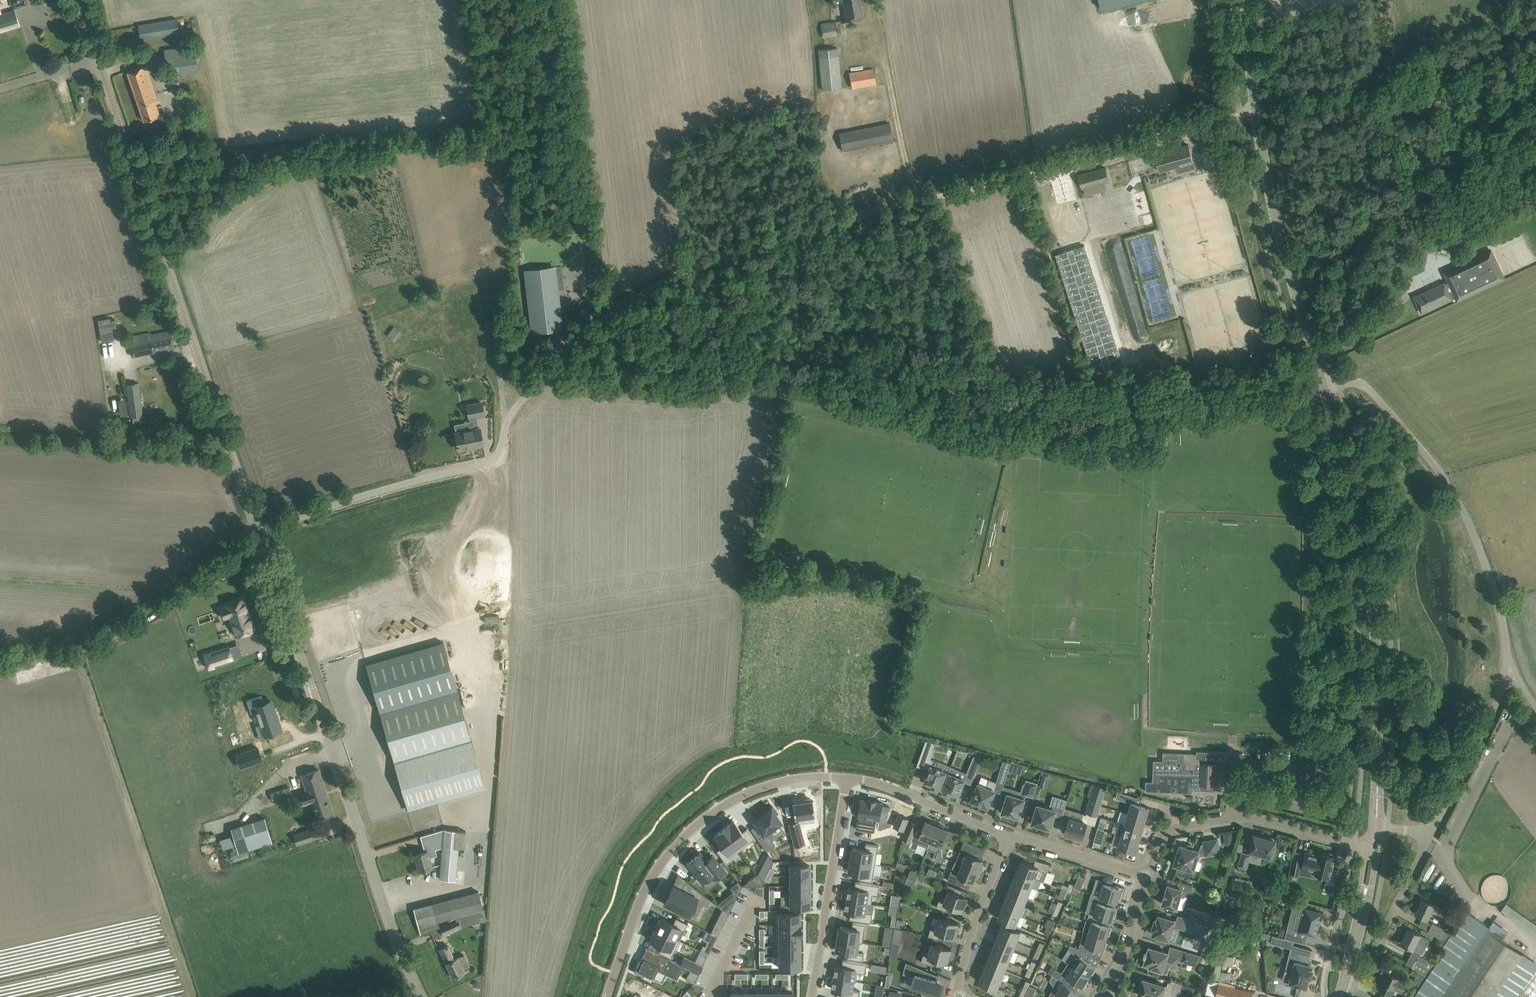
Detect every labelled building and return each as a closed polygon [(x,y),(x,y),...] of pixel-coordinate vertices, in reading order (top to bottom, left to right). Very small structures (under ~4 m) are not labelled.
[(860,0),(843,0),(846,20),(863,17),(860,0)] [(1099,10),(1143,0),(1097,0),(1099,10)] [(837,20),(835,4),(822,6),(824,22),(837,20)] [(19,26),(14,10),(1,14),(0,10),(0,31),(19,26)] [(138,25),(141,40),(179,34),(177,19),(138,25)] [(837,35),(836,22),(820,24),(822,37),(837,35)] [(197,70),(194,45),(164,49),(167,74),(197,70)] [(819,49),(820,61),(822,89),(840,88),(837,48),(819,49)] [(160,116),(155,103),(158,102),(145,66),(127,72),(144,121),(160,116)] [(876,83),(873,69),(849,73),(851,87),(876,83)] [(839,134),(842,150),(893,140),(890,123),(839,134)] [(1193,161),(1191,154),(1188,145),(1155,154),(1160,172),(1168,170),(1176,168),(1175,166),(1193,161)] [(1079,175),(1083,189),(1110,182),(1106,168),(1079,175)] [(1084,243),(1054,251),(1088,370),(1118,362),(1084,243)] [(1447,281),(1444,283),(1452,298),(1454,297),(1456,302),(1506,278),(1492,249),(1442,272),(1447,281)] [(524,272),(531,330),(562,327),(555,268),(524,272)] [(1444,283),(1414,297),(1422,313),(1452,298),(1444,283)] [(393,327),(387,335),(395,341),(401,333),(393,327)] [(170,331),(161,333),(150,335),(150,333),(128,337),(132,355),(174,347),(170,331)] [(140,396),(128,398),(130,417),(132,417),(133,424),(143,422),(142,415),(143,415),(140,396)] [(484,415),(481,402),(466,405),(469,418),(484,415)] [(160,410),(149,412),(150,421),(153,420),(161,419),(160,410)] [(455,432),(459,450),(483,445),(479,427),(455,432)] [(229,616),(236,636),(254,630),(249,615),(248,615),(246,610),(247,610),(243,598),(225,604),(226,606),(220,608),(223,618),(229,616)] [(443,642),(366,665),(380,713),(457,690),(443,642)] [(209,669),(234,660),(229,646),(204,654),(209,669)] [(277,690),(264,694),(268,705),(269,705),(278,729),(289,726),(287,718),(292,717),(287,700),(281,701),(277,690)] [(457,690),(380,713),(408,809),(485,787),(457,690)] [(269,736),(250,742),(254,753),(273,747),(269,736)] [(923,757),(931,759),(934,743),(926,741),(923,757)] [(1146,781),(1146,791),(1192,793),(1193,790),(1224,791),(1225,763),(1200,762),(1200,759),(1197,758),(1197,754),(1163,752),(1162,761),(1154,760),(1153,781),(1146,781)] [(974,755),(968,771),(975,774),(981,758),(974,755)] [(926,774),(925,779),(926,779),(925,781),(933,784),(932,787),(933,787),(937,788),(937,789),(938,789),(939,787),(940,787),(942,783),(944,784),(948,772),(951,766),(939,762),(934,760),(928,775),(926,774)] [(1009,768),(1009,770),(1016,772),(1018,765),(1011,763),(1009,768)] [(997,779),(1005,781),(1009,770),(1009,768),(1001,765),(997,779)] [(948,772),(944,784),(945,785),(944,789),(945,789),(944,792),(945,792),(946,792),(949,793),(949,794),(950,794),(951,792),(959,795),(959,793),(961,793),(963,789),(961,788),(965,779),(953,775),(956,769),(951,766),(948,772)] [(318,769),(301,775),(307,792),(297,795),(298,798),(301,806),(310,803),(315,819),(333,813),(318,769)] [(992,797),(998,782),(989,779),(986,787),(979,784),(972,800),(974,801),(973,802),(979,804),(979,803),(988,807),(991,800),(992,801),(992,800),(991,800),(992,797),(993,798),(993,797),(992,797)] [(1008,793),(1002,812),(1004,813),(1004,815),(1010,816),(1011,815),(1019,817),(1021,813),(1022,809),(1025,798),(1024,798),(1026,794),(1033,796),(1033,797),(1034,797),(1038,783),(1037,782),(1037,783),(1027,780),(1026,784),(1023,783),(1020,793),(1021,793),(1020,797),(1008,793)] [(271,791),(273,801),(293,796),(291,786),(271,791)] [(1118,791),(1116,798),(1128,802),(1131,795),(1118,791)] [(805,797),(794,799),(796,815),(816,812),(814,803),(816,803),(815,798),(814,798),(813,796),(812,796),(812,795),(805,796),(805,797)] [(1033,823),(1033,825),(1040,827),(1041,825),(1050,828),(1054,815),(1062,817),(1067,800),(1055,796),(1053,801),(1051,801),(1049,808),(1038,804),(1032,823),(1033,823)] [(1100,811),(1101,805),(1103,800),(1091,796),(1086,812),(1098,816),(1100,811)] [(858,816),(857,826),(879,829),(880,820),(873,819),(874,815),(881,816),(882,808),(889,809),(890,803),(883,802),(883,800),(862,797),(859,813),(861,813),(860,817),(858,816)] [(900,802),(896,813),(906,817),(910,806),(900,802)] [(1132,802),(1128,813),(1146,819),(1150,807),(1132,802)] [(762,814),(753,820),(763,835),(757,839),(766,851),(775,845),(767,834),(782,824),(780,822),(781,822),(775,814),(777,813),(771,805),(761,812),(762,814)] [(1128,813),(1125,824),(1143,830),(1146,819),(1128,813)] [(1087,823),(1087,822),(1089,815),(1084,814),(1082,821),(1069,817),(1065,833),(1067,833),(1066,835),(1067,836),(1071,837),(1072,836),(1073,835),(1077,836),(1077,835),(1080,836),(1080,837),(1083,838),(1087,823)] [(262,818),(231,828),(238,853),(269,843),(262,818)] [(798,818),(787,820),(793,844),(804,841),(798,818)] [(928,848),(938,823),(931,821),(930,822),(926,820),(922,830),(916,828),(911,840),(927,847),(927,848),(928,848)] [(729,824),(723,828),(739,850),(755,838),(747,828),(742,832),(734,821),(729,824)] [(938,823),(928,848),(938,852),(935,860),(942,863),(946,852),(950,841),(944,839),(948,829),(944,828),(944,826),(938,823)] [(1117,834),(1122,835),(1140,841),(1143,830),(1125,824),(1120,823),(1117,834)] [(322,836),(319,828),(294,835),(297,843),(322,836)] [(718,833),(713,836),(721,847),(716,851),(726,864),(732,859),(730,857),(739,850),(723,828),(717,832),(718,833)] [(1106,830),(1104,830),(1098,828),(1094,841),(1102,844),(1106,830)] [(445,829),(430,833),(420,836),(425,851),(414,854),(419,871),(432,867),(429,858),(437,855),(435,849),(442,847),(440,879),(456,880),(458,848),(464,848),(466,830),(445,829)] [(1231,832),(1223,833),(1225,844),(1233,843),(1231,832)] [(1250,850),(1263,854),(1263,856),(1273,859),(1275,849),(1273,848),(1275,840),(1274,840),(1274,838),(1269,837),(1269,838),(1254,834),(1250,850)] [(1140,841),(1122,835),(1118,846),(1136,852),(1140,841)] [(1220,853),(1218,839),(1204,841),(1204,844),(1201,844),(1199,851),(1192,849),(1193,846),(1193,845),(1192,847),(1188,846),(1189,844),(1188,844),(1187,847),(1180,845),(1178,853),(1175,854),(1174,860),(1175,861),(1175,862),(1174,864),(1193,870),(1196,860),(1199,860),(1200,856),(1220,853)] [(790,841),(784,842),(788,857),(794,856),(790,841)] [(853,848),(852,859),(876,863),(879,845),(866,843),(865,850),(853,848)] [(955,861),(980,871),(982,864),(981,864),(983,859),(973,856),(976,850),(962,844),(956,861),(955,861)] [(818,851),(798,851),(799,859),(819,859),(818,851)] [(1294,857),(1290,873),(1299,875),(1300,867),(1314,871),(1314,873),(1330,877),(1336,856),(1334,855),(1333,854),(1328,853),(1327,854),(1320,852),(1319,855),(1306,852),(1304,860),(1294,857)] [(701,853),(687,864),(702,882),(716,871),(719,875),(725,870),(713,855),(707,860),(701,853)] [(1239,865),(1246,867),(1250,855),(1242,853),(1239,865)] [(767,873),(770,868),(773,861),(768,854),(758,874),(763,881),(764,879),(767,873)] [(852,860),(850,871),(861,873),(860,880),(873,882),(874,873),(876,863),(852,859),(852,860)] [(1016,870),(1035,877),(1044,881),(1051,864),(1036,859),(1033,865),(1021,860),(1019,866),(1018,865),(1016,870)] [(980,871),(955,861),(950,873),(954,874),(951,881),(961,886),(964,878),(974,882),(976,877),(977,878),(980,871)] [(790,865),(790,876),(809,876),(809,865),(790,865)] [(918,873),(911,870),(908,876),(915,880),(918,873)] [(1016,875),(1014,880),(1032,887),(1035,877),(1016,870),(1014,874),(1016,875)] [(939,871),(936,878),(943,880),(944,877),(943,873),(939,871)] [(1079,875),(1075,885),(1074,887),(1080,890),(1086,878),(1079,875)] [(790,876),(790,886),(809,886),(809,876),(790,876)] [(673,885),(663,902),(686,914),(696,897),(701,899),(704,895),(685,880),(680,889),(673,885)] [(1010,884),(1009,889),(1028,896),(1032,887),(1014,880),(1012,885),(1010,884)] [(847,899),(872,903),(873,894),(879,895),(880,885),(856,881),(855,888),(849,887),(847,899)] [(738,882),(730,888),(737,896),(742,887),(738,882)] [(1102,889),(1100,895),(1100,896),(1108,898),(1118,901),(1119,897),(1121,898),(1124,887),(1116,885),(1115,887),(1110,885),(1105,884),(1099,882),(1097,888),(1102,889)] [(1162,904),(1178,908),(1181,896),(1183,897),(1185,896),(1187,891),(1191,892),(1193,886),(1179,882),(1177,887),(1168,885),(1166,891),(1165,891),(1163,897),(1164,897),(1162,904)] [(949,884),(947,890),(949,891),(946,898),(940,897),(936,907),(946,911),(949,905),(964,911),(968,902),(966,902),(968,897),(965,896),(967,891),(949,884)] [(788,895),(788,896),(809,896),(809,886),(790,886),(790,895),(788,895)] [(1008,893),(1006,898),(1024,906),(1028,896),(1009,889),(1007,893),(1008,893)] [(1071,892),(1067,890),(1063,897),(1068,900),(1071,892)] [(478,891),(413,908),(420,934),(440,928),(439,926),(438,922),(454,917),(483,908),(478,891)] [(892,894),(890,906),(898,907),(900,895),(892,894)] [(1096,906),(1094,914),(1102,917),(1112,920),(1113,916),(1115,916),(1118,908),(1106,904),(1108,898),(1100,896),(1100,895),(1095,894),(1092,905),(1096,906)] [(788,896),(788,907),(809,907),(809,896),(788,896)] [(1029,908),(1024,906),(1006,898),(1004,903),(1003,903),(1001,907),(1020,915),(1025,917),(1029,908)] [(847,899),(845,911),(851,912),(850,919),(872,923),(873,912),(865,911),(867,903),(871,904),(872,903),(847,899)] [(1428,919),(1430,914),(1441,920),(1446,910),(1422,899),(1415,913),(1428,919)] [(1060,910),(1063,902),(1059,900),(1055,908),(1060,910)] [(726,901),(719,907),(727,914),(731,907),(726,901)] [(1506,903),(1501,910),(1535,935),(1535,924),(1506,903)] [(1020,915),(1001,907),(999,912),(1000,912),(998,918),(1016,925),(1020,915)] [(1316,936),(1322,912),(1301,907),(1298,916),(1296,915),(1292,929),(1316,936)] [(486,919),(483,908),(454,917),(455,919),(439,926),(440,928),(443,935),(462,926),(461,926),(486,919)] [(1522,954),(1523,954),(1489,930),(1490,928),(1466,911),(1444,947),(1446,948),(1413,996),(1535,996),(1535,964),(1522,954)] [(1206,912),(1200,916),(1204,921),(1209,918),(1206,912)] [(775,913),(775,924),(800,924),(799,924),(799,913),(775,913)] [(1112,927),(1100,923),(1102,917),(1094,914),(1090,913),(1087,920),(1086,919),(1083,931),(1084,931),(1107,938),(1108,934),(1110,935),(1112,927)] [(1155,919),(1152,929),(1154,930),(1153,934),(1157,936),(1163,937),(1168,939),(1169,939),(1173,926),(1189,930),(1190,926),(1192,919),(1178,915),(1177,921),(1159,915),(1157,920),(1155,919)] [(957,927),(959,923),(939,917),(937,926),(931,926),(928,936),(939,939),(941,933),(957,937),(959,928),(957,927)] [(658,920),(655,926),(656,927),(655,929),(679,940),(687,923),(676,918),(673,924),(661,918),(660,920),(658,920)] [(1050,919),(1047,926),(1052,928),(1055,921),(1050,919)] [(841,926),(839,938),(863,942),(866,924),(853,922),(852,928),(841,926)] [(1428,931),(1446,940),(1450,934),(1445,931),(1445,930),(1433,923),(1428,931)] [(775,924),(775,935),(800,935),(800,924),(775,924)] [(1000,929),(998,933),(1017,941),(1021,931),(1003,924),(1001,929),(1000,929)] [(892,941),(900,943),(904,929),(895,927),(892,941)] [(655,929),(650,940),(662,946),(659,952),(671,958),(679,940),(655,929)] [(1401,943),(1410,947),(1422,953),(1429,939),(1408,929),(1401,943)] [(708,955),(717,937),(717,936),(710,932),(706,930),(702,938),(708,941),(705,946),(703,945),(700,951),(708,955)] [(1084,931),(1079,948),(1091,954),(1093,947),(1105,950),(1108,942),(1106,941),(1107,938),(1084,931)] [(997,938),(995,943),(1013,951),(1017,941),(998,933),(996,938),(997,938)] [(775,935),(775,946),(799,946),(799,935),(800,935),(775,935)] [(1282,946),(1284,938),(1273,935),(1271,939),(1270,943),(1282,946)] [(1157,936),(1155,941),(1167,944),(1168,939),(1163,937),(1157,936)] [(839,938),(837,950),(848,951),(847,958),(863,961),(864,953),(859,953),(860,942),(863,942),(839,938)] [(1040,942),(1037,949),(1042,951),(1045,944),(1040,942)] [(950,953),(951,948),(932,943),(930,952),(924,952),(921,962),(932,965),(934,959),(949,963),(952,954),(950,953)] [(992,948),(990,952),(1009,960),(1013,951),(995,943),(993,948),(992,948)] [(1074,953),(1068,963),(1089,976),(1091,973),(1093,974),(1098,967),(1087,960),(1091,954),(1079,948),(1070,944),(1068,949),(1074,953)] [(1307,967),(1307,965),(1308,965),(1312,949),(1292,944),(1287,960),(1295,962),(1290,982),(1297,984),(1296,986),(1299,986),(1299,985),(1306,987),(1309,976),(1311,976),(1313,968),(1307,967)] [(455,959),(448,945),(439,949),(453,977),(464,972),(461,965),(466,962),(463,955),(455,959)] [(775,946),(777,946),(777,957),(799,957),(799,946),(775,946)] [(1149,967),(1159,970),(1163,971),(1165,964),(1175,968),(1179,956),(1168,953),(1168,952),(1149,947),(1148,952),(1146,952),(1145,956),(1146,957),(1144,963),(1150,965),(1149,967)] [(1042,951),(1037,949),(1033,957),(1038,959),(1042,951)] [(1185,950),(1182,961),(1195,965),(1198,954),(1185,950)] [(639,962),(634,972),(643,977),(644,974),(653,978),(657,970),(666,974),(677,979),(683,966),(680,964),(653,951),(648,960),(643,958),(641,963),(639,962)] [(989,957),(987,962),(1005,969),(1009,960),(990,952),(988,957),(989,957)] [(1233,966),(1234,956),(1217,953),(1213,978),(1230,981),(1231,973),(1221,971),(1222,964),(1233,966)] [(1433,963),(1427,960),(1418,955),(1415,961),(1412,968),(1425,975),(1433,963)] [(684,956),(680,964),(683,966),(690,969),(699,974),(703,965),(695,961),(684,956)] [(777,957),(779,957),(779,968),(799,968),(799,957),(777,957)] [(836,966),(834,977),(856,981),(858,972),(866,973),(867,963),(843,959),(842,966),(836,966)] [(901,959),(897,973),(908,976),(905,987),(916,990),(915,993),(926,996),(927,993),(934,995),(937,986),(929,984),(932,972),(901,959)] [(1036,962),(1032,960),(1028,968),(1033,970),(1036,962)] [(984,967),(982,971),(1001,979),(1005,969),(987,962),(985,967),(984,967)] [(1059,979),(1063,982),(1070,986),(1074,981),(1084,988),(1089,980),(1087,979),(1089,976),(1068,963),(1062,973),(1056,968),(1052,975),(1059,979)] [(1033,970),(1028,968),(1025,975),(1030,977),(1033,970)] [(690,969),(685,979),(694,983),(699,974),(690,969)] [(982,971),(981,976),(982,976),(980,981),(992,986),(989,992),(1001,996),(1004,996),(1007,991),(998,987),(1001,979),(982,971)] [(1402,993),(1408,981),(1400,977),(1399,978),(1387,972),(1378,989),(1391,995),(1395,989),(1402,993)] [(1418,972),(1414,981),(1420,984),(1424,975),(1418,972)] [(832,989),(838,990),(837,996),(859,996),(860,991),(852,990),(854,981),(856,982),(856,981),(834,977),(832,989)] [(1183,983),(1169,979),(1167,986),(1144,979),(1143,981),(1141,980),(1139,986),(1141,987),(1139,995),(1147,996),(1162,996),(1162,995),(1170,996),(1171,996),(1174,996),(1179,996),(1183,983)] [(1222,996),(1242,996),(1243,990),(1235,988),(1219,984),(1219,981),(1209,979),(1205,994),(1215,996),(1215,995),(1222,996)] [(1023,988),(1028,989),(1031,982),(1026,980),(1023,988)] [(1049,996),(1051,996),(1078,996),(1079,996),(1077,995),(1079,992),(1070,986),(1063,982),(1059,989),(1055,986),(1049,996)] [(1025,996),(1033,996),(1036,988),(1030,985),(1025,996)] [(1028,989),(1023,988),(1019,996),(1024,996),(1028,989)]
